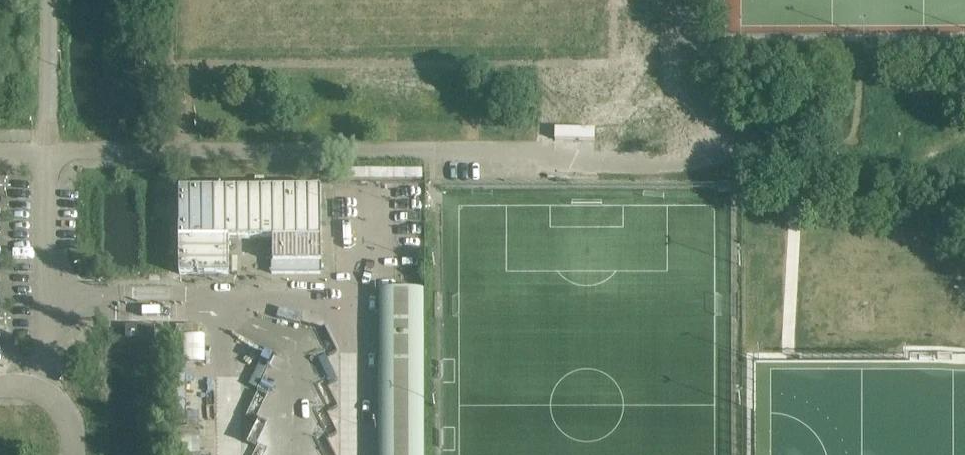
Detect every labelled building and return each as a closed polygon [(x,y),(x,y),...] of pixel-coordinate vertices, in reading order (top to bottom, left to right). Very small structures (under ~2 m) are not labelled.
[(146,70),(146,59),(136,60),(136,70),(146,70)] [(322,274),(322,188),(180,188),(180,274),(229,274),(229,237),(272,237),(272,274),(322,274)] [(424,291),(380,290),(381,454),(424,454),(424,291)] [(155,338),(155,326),(126,326),(126,338),(155,338)] [(199,358),(199,327),(177,327),(177,358),(199,358)]
